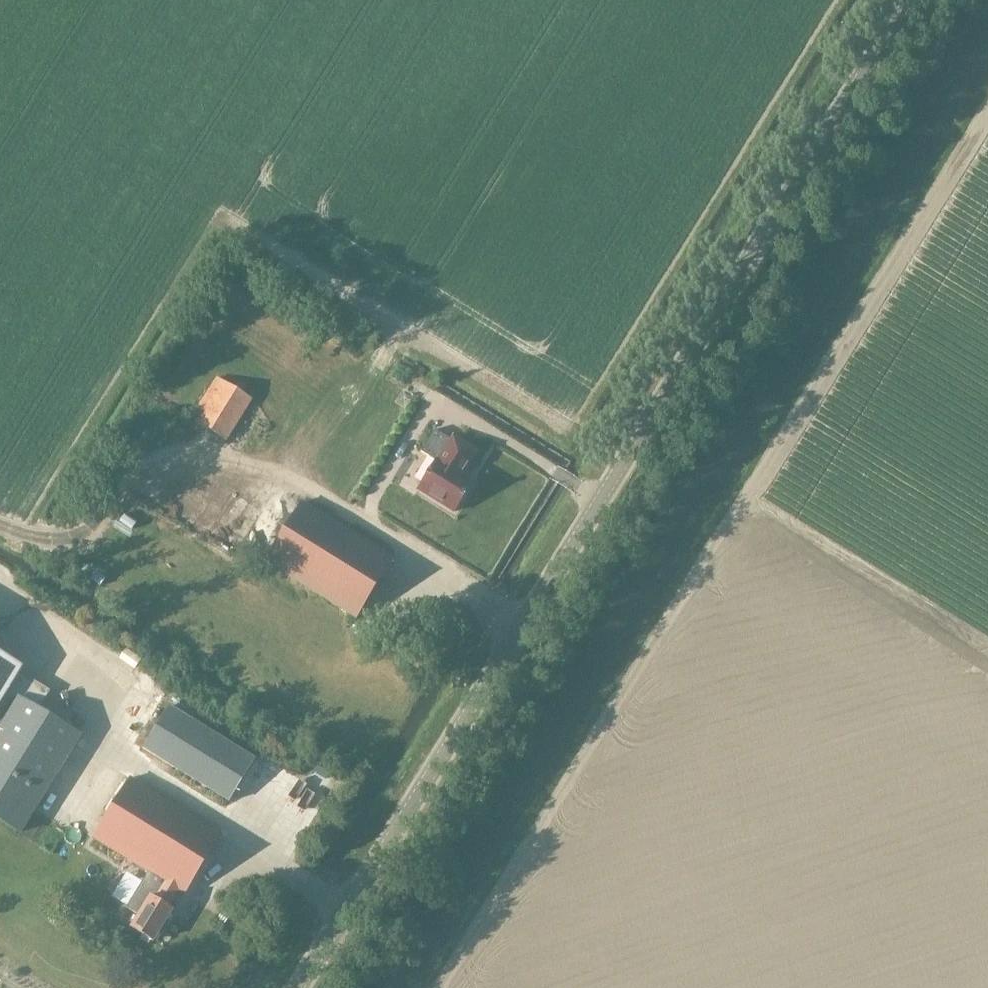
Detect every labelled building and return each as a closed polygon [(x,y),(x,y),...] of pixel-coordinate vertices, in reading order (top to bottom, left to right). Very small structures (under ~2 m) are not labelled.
[(454,512),(472,483),(461,476),(475,452),(452,438),(450,441),(433,430),(419,453),(435,462),(417,490),(454,512)] [(353,618),(391,558),(300,502),(263,561),(353,618)] [(15,699),(34,711),(46,691),(13,671),(14,670),(0,661),(0,723),(15,699)] [(19,832),(77,737),(34,711),(15,699),(0,723),(0,821),(19,832)] [(227,802),(253,759),(167,705),(140,748),(227,802)] [(182,894),(219,834),(129,777),(91,838),(146,872),(124,907),(136,915),(128,927),(151,941),(170,910),(166,908),(177,891),(182,894)]
